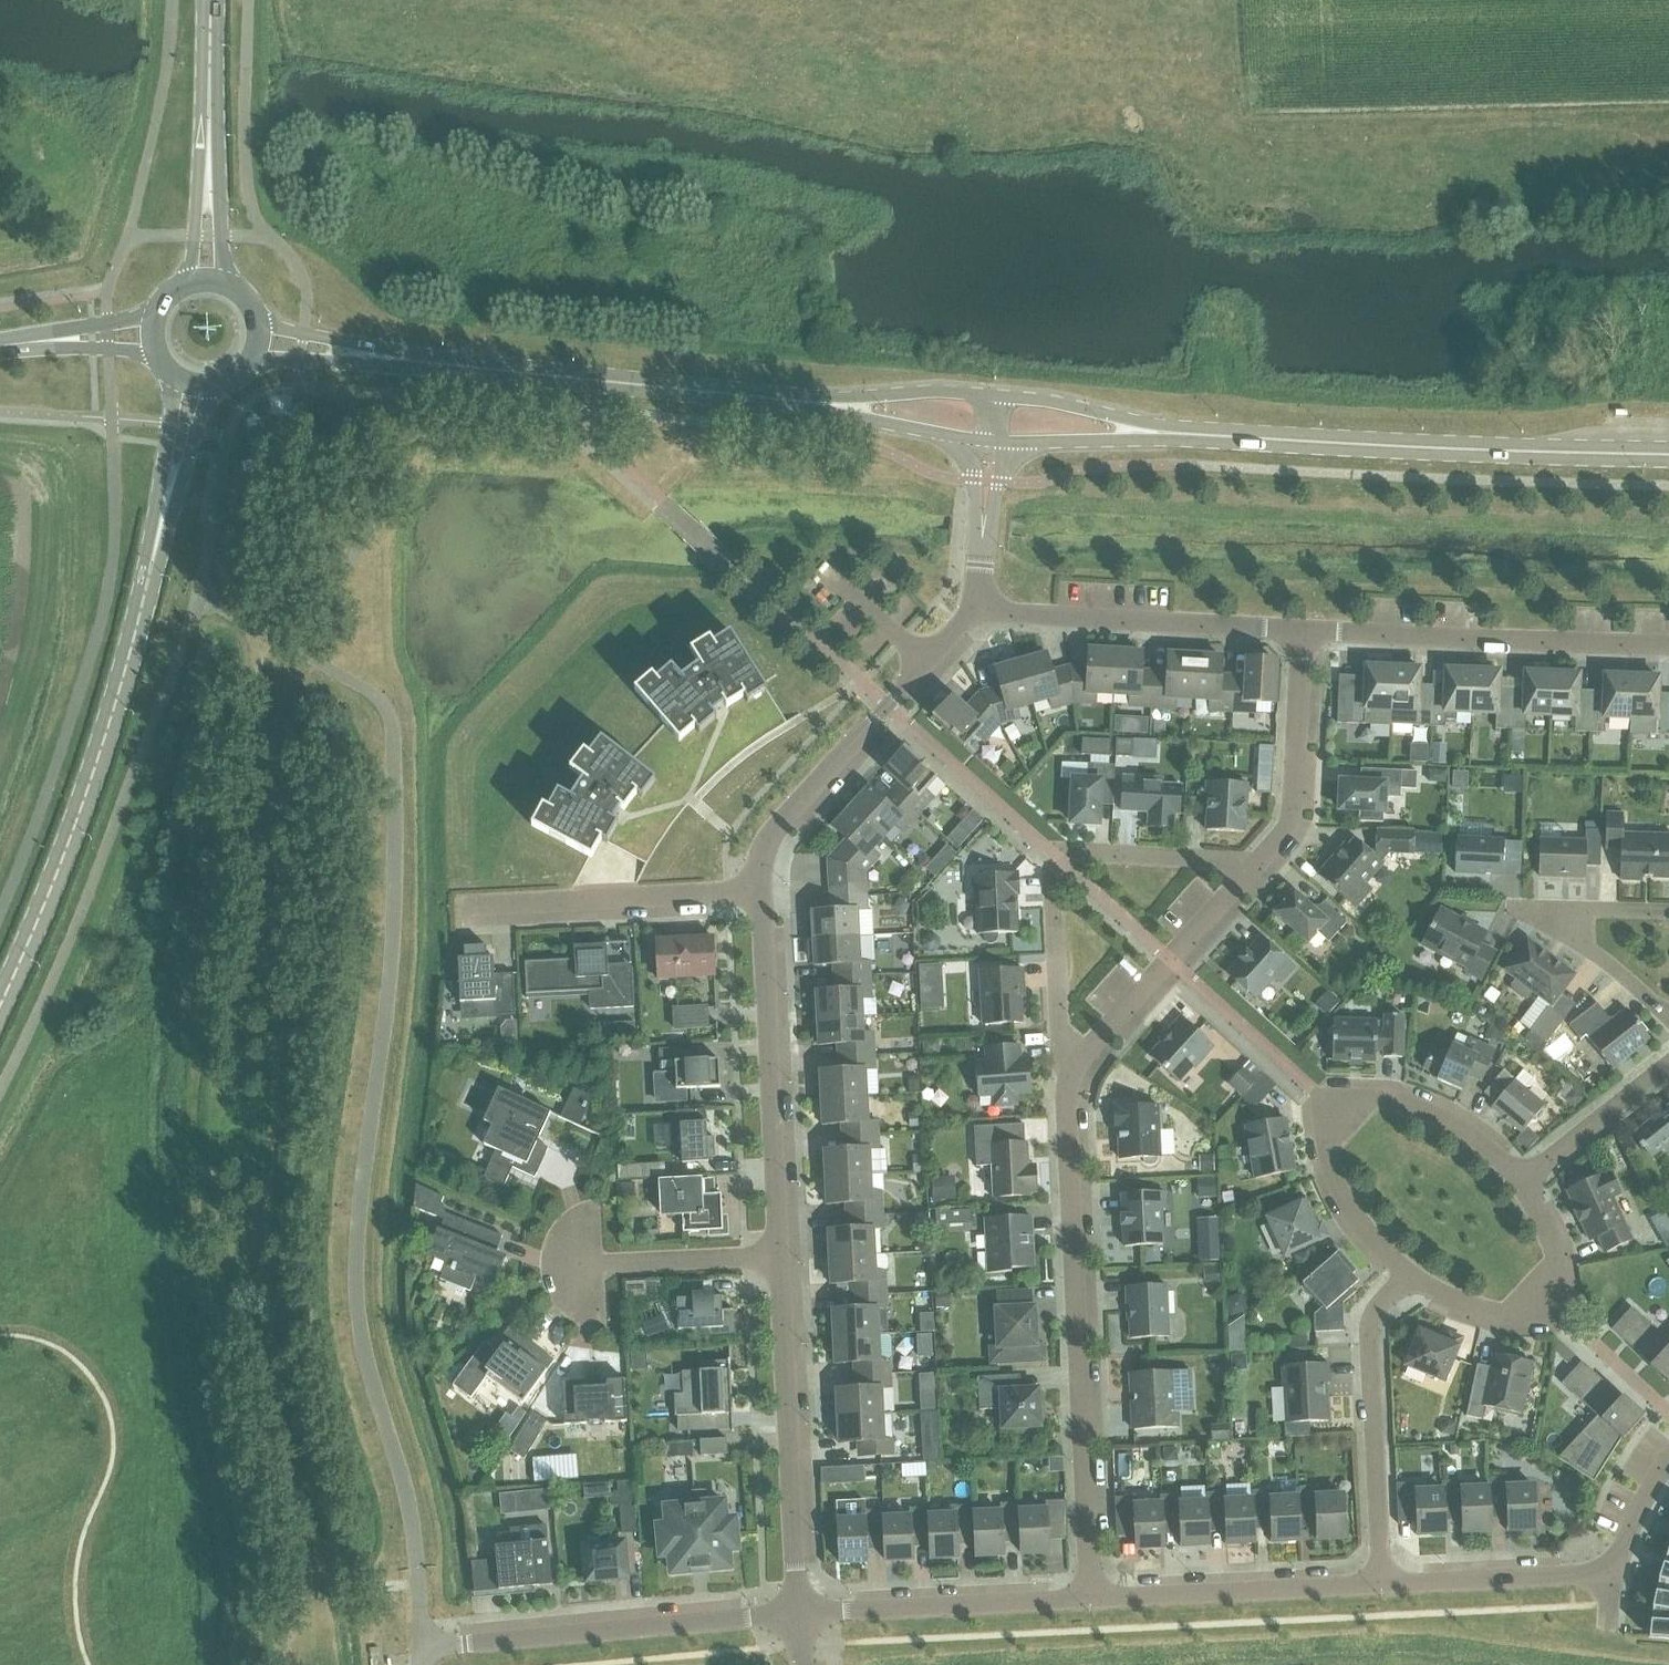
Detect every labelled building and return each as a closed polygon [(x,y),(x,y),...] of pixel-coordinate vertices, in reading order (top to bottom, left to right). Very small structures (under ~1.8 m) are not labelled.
[(312,419),(313,408),(297,406),(296,417),(312,419)] [(248,461),(243,462),(245,472),(250,470),(254,470),(272,465),(270,456),(252,460),(248,461)] [(599,838),(602,840),(608,843),(614,846),(624,851),(648,864),(659,844),(671,826),(685,808),(688,805),(689,804),(696,796),(700,792),(715,776),(732,761),(749,748),(768,735),(788,723),(787,721),(767,690),(768,690),(746,655),(736,640),(699,664),(682,677),(678,680),(694,698),(665,724),(663,726),(631,760),(628,763),(607,747),(583,778),(571,797),(567,803),(607,823),(599,838)] [(1088,673),(1071,672),(1074,702),(1088,702),(1088,703),(1095,703),(1098,693),(1114,694),(1116,651),(1090,650),(1088,673)] [(1116,651),(1114,694),(1130,694),(1132,705),(1139,706),(1139,705),(1153,706),(1155,677),(1141,676),(1143,653),(1116,651)] [(1047,654),(1022,662),(1033,702),(1049,698),(1054,708),(1061,706),(1061,705),(1074,702),(1071,672),(1054,677),(1047,654)] [(1155,677),(1153,706),(1167,707),(1174,708),(1177,697),(1193,698),(1196,656),(1169,654),(1168,678),(1155,677)] [(1196,656),(1193,698),(1209,699),(1211,710),(1219,710),(1233,711),(1234,681),(1221,681),(1222,657),(1196,656)] [(1234,681),(1233,711),(1247,711),(1247,712),(1254,712),(1257,702),(1274,703),(1276,660),(1249,659),(1247,682),(1234,681)] [(1033,702),(1022,662),(996,669),(1003,692),(985,697),(1001,723),(1011,720),(1012,720),(1019,718),(1018,707),(1033,702)] [(1391,725),(1393,667),(1367,666),(1366,691),(1339,690),(1338,723),(1391,725)] [(1420,668),(1393,667),(1391,725),(1431,726),(1432,693),(1419,693),(1420,668)] [(1446,694),(1432,693),(1431,726),(1446,727),(1447,711),(1472,712),(1473,670),(1447,669),(1446,694)] [(1473,670),(1472,712),(1497,713),(1496,729),(1511,729),(1512,696),(1499,696),(1500,671),(1473,670)] [(1512,696),(1511,729),(1526,730),(1526,714),(1551,715),(1553,673),(1526,672),(1525,697),(1512,696)] [(1553,673),(1551,715),(1576,716),(1576,732),(1590,732),(1592,699),(1578,699),(1579,674),(1553,673)] [(1605,700),(1592,699),(1590,732),(1605,733),(1606,717),(1631,718),(1632,676),(1606,675),(1605,700)] [(1658,702),(1659,677),(1632,676),(1631,718),(1630,734),(1668,735),(1668,702),(1658,702)] [(1001,723),(985,697),(969,714),(952,698),(933,718),(965,747),(977,735),(986,740),(991,735),(990,734),(1001,723)] [(1145,732),(1146,713),(1122,711),(1121,730),(1145,732)] [(1021,736),(1014,724),(1005,730),(1012,742),(1021,736)] [(1531,746),(1532,732),(1516,731),(1516,745),(1531,746)] [(1117,738),(1116,757),(1133,758),(1134,739),(1117,738)] [(1083,739),(1082,755),(1112,756),(1112,740),(1083,739)] [(1445,762),(1446,743),(1434,742),(1433,762),(1445,762)] [(1411,744),(1411,761),(1427,761),(1428,744),(1411,744)] [(1261,746),(1259,784),(1272,785),(1274,747),(1261,746)] [(896,794),(918,813),(927,803),(928,804),(933,798),(926,789),(938,777),(906,748),(888,768),(905,784),(896,794)] [(1074,779),(1072,823),(1099,824),(1101,794),(1114,795),(1116,765),(1089,763),(1088,779),(1074,779)] [(1342,781),(1340,809),(1361,810),(1360,820),(1384,821),(1384,811),(1385,797),(1401,797),(1401,788),(1417,788),(1417,771),(1371,769),(1370,782),(1342,781)] [(1429,780),(1446,781),(1446,770),(1430,769),(1429,780)] [(1468,772),(1453,771),(1453,789),(1468,789),(1468,772)] [(1149,812),(1148,827),(1175,828),(1176,814),(1180,814),(1182,785),(1163,784),(1163,778),(1138,777),(1138,783),(1124,782),(1122,811),(1149,812)] [(1248,784),(1208,781),(1207,798),(1209,798),(1207,830),(1245,832),(1248,784)] [(918,813),(896,794),(887,804),(870,788),(852,808),(883,836),(894,824),(904,830),(909,824),(908,824),(918,813)] [(883,836),(852,808),(834,827),(852,843),(835,861),(836,886),(866,896),(865,872),(874,862),(874,863),(879,857),(873,848),(883,836)] [(972,810),(959,824),(970,834),(983,820),(972,810)] [(1621,879),(1643,879),(1643,876),(1668,877),(1668,836),(1623,835),(1624,814),(1607,814),(1606,847),(1621,848),(1621,879)] [(1540,839),(1539,875),(1570,876),(1570,877),(1586,878),(1587,866),(1601,866),(1602,830),(1586,829),(1586,840),(1540,839)] [(1346,844),(1319,875),(1350,902),(1366,884),(1383,863),(1382,862),(1391,852),(1414,852),(1415,833),(1377,831),(1377,847),(1371,853),(1360,843),(1353,851),(1346,844)] [(1443,834),(1415,833),(1414,852),(1442,853),(1443,834)] [(1503,875),(1505,841),(1457,838),(1456,872),(1503,875)] [(947,846),(936,858),(946,866),(956,855),(947,846)] [(976,875),(979,934),(984,934),(984,937),(985,941),(988,944),(992,944),(995,943),(998,940),(999,937),(999,933),(1018,932),(1016,894),(1021,894),(1020,873),(976,875)] [(866,896),(836,886),(838,911),(814,912),(815,938),(858,936),(857,911),(867,910),(866,896)] [(1294,892),(1276,912),(1308,941),(1318,931),(1330,942),(1347,922),(1324,901),(1315,911),(1294,892)] [(1487,933),(1441,909),(1422,944),(1424,945),(1425,943),(1468,966),(1465,971),(1482,980),(1496,952),(1481,944),(1487,933)] [(929,935),(924,940),(924,947),(929,951),(936,951),(940,946),(940,939),(935,935),(929,935)] [(858,936),(815,938),(817,965),(840,964),(841,977),(870,976),(869,961),(859,961),(858,936)] [(656,940),(658,979),(716,976),(714,937),(656,940)] [(1228,973),(1256,998),(1275,977),(1281,983),(1295,967),(1261,937),(1248,952),(1247,951),(1240,958),(1241,959),(1228,973)] [(1528,940),(1506,969),(1518,979),(1513,985),(1514,990),(1524,997),(1528,996),(1533,990),(1552,1004),(1574,975),(1556,961),(1557,961),(1546,953),(1528,940)] [(1378,943),(1373,950),(1374,957),(1380,961),(1388,951),(1378,943)] [(608,969),(607,946),(576,948),(577,960),(572,960),(526,962),(527,994),(591,991),(591,1009),(634,1007),(632,968),(608,969)] [(459,967),(455,972),(460,976),(461,1003),(478,1002),(479,1016),(496,1015),(516,1014),(514,973),(495,974),(494,956),(485,957),(476,948),(468,958),(459,958),(459,967)] [(942,964),(919,965),(921,1009),(944,1008),(942,964)] [(980,971),(983,1024),(1023,1022),(1021,986),(1025,986),(1024,969),(980,971)] [(870,976),(841,977),(842,990),(818,991),(820,1018),(862,1017),(861,1000),(871,1000),(870,976)] [(1497,1003),(1507,992),(1490,978),(1481,990),(1497,1003)] [(1340,1000),(1329,990),(1317,1004),(1328,1014),(1340,1000)] [(1598,1003),(1570,1025),(1581,1039),(1587,1035),(1612,1068),(1617,1065),(1619,1068),(1630,1060),(1627,1056),(1649,1039),(1639,1026),(1640,1025),(1628,1010),(1615,1020),(1609,1019),(1608,1018),(1609,1017),(1598,1003)] [(674,1008),(676,1029),(709,1027),(708,1007),(674,1008)] [(1531,1030),(1525,1039),(1541,1051),(1547,1043),(1565,1019),(1549,1007),(1531,1030)] [(1403,1058),(1404,1016),(1385,1015),(1385,1021),(1354,1020),(1354,1025),(1333,1025),(1333,1037),(1322,1036),(1321,1048),(1333,1048),(1333,1060),(1376,1061),(1376,1052),(1384,1052),(1384,1057),(1403,1058)] [(1172,1033),(1151,1056),(1178,1082),(1193,1065),(1196,1068),(1208,1055),(1205,1052),(1213,1044),(1182,1016),(1169,1030),(1172,1033)] [(862,1017),(820,1018),(821,1044),(844,1043),(845,1057),(874,1056),(873,1032),(863,1033),(862,1017)] [(507,1021),(500,1028),(501,1044),(517,1043),(516,1020),(507,1021)] [(636,1023),(606,1023),(606,1037),(636,1036),(636,1023)] [(1506,1045),(1509,1034),(1489,1028),(1485,1038),(1506,1045)] [(1433,1048),(1424,1068),(1440,1075),(1438,1079),(1462,1090),(1469,1075),(1482,1081),(1496,1049),(1470,1038),(1469,1039),(1458,1034),(1453,1044),(1448,1055),(1433,1048)] [(940,1039),(924,1040),(925,1055),(940,1054),(940,1039)] [(1597,1064),(1574,1042),(1563,1053),(1586,1075),(1597,1064)] [(977,1063),(979,1096),(994,1095),(995,1106),(1017,1105),(1017,1094),(1032,1092),(1030,1070),(1022,1071),(1020,1044),(987,1047),(988,1062),(977,1063)] [(661,1074),(654,1074),(655,1103),(687,1101),(687,1089),(721,1087),(720,1059),(695,1060),(694,1047),(659,1049),(661,1074)] [(874,1056),(845,1057),(846,1070),(822,1071),(824,1098),(866,1096),(865,1071),(875,1070),(874,1056)] [(1264,1073),(1250,1060),(1244,1068),(1241,1070),(1231,1081),(1245,1094),(1255,1083),(1264,1074),(1264,1073)] [(1505,1071),(1485,1094),(1495,1103),(1492,1108),(1522,1133),(1527,1127),(1532,1122),(1536,1121),(1536,1116),(1546,1105),(1525,1088),(1534,1078),(1524,1069),(1515,1080),(1505,1071)] [(920,1078),(909,1078),(909,1092),(921,1091),(920,1078)] [(1268,1095),(1255,1083),(1245,1094),(1258,1105),(1268,1095)] [(499,1089),(485,1121),(493,1125),(484,1144),(497,1150),(501,1152),(497,1160),(513,1167),(536,1177),(549,1148),(537,1142),(551,1112),(499,1089)] [(575,1090),(562,1119),(581,1128),(594,1098),(575,1090)] [(867,1121),(866,1096),(824,1098),(825,1124),(849,1123),(849,1136),(878,1135),(877,1121),(867,1121)] [(1115,1129),(1119,1129),(1121,1159),(1143,1158),(1144,1162),(1147,1165),(1151,1165),(1155,1164),(1157,1161),(1158,1157),(1161,1157),(1159,1131),(1164,1130),(1163,1112),(1158,1112),(1158,1104),(1114,1107),(1115,1129)] [(1635,1135),(1640,1141),(1637,1143),(1644,1152),(1647,1150),(1652,1156),(1664,1146),(1667,1150),(1668,1148),(1668,1107),(1635,1135)] [(706,1110),(675,1111),(676,1128),(678,1159),(683,1159),(683,1163),(709,1161),(709,1157),(716,1157),(714,1137),(708,1137),(707,1122),(706,1110)] [(919,1114),(910,1114),(910,1128),(919,1127),(919,1114)] [(1246,1125),(1256,1178),(1295,1171),(1286,1118),(1246,1125)] [(1025,1124),(975,1126),(977,1166),(993,1165),(994,1197),(1031,1195),(1031,1193),(1037,1192),(1036,1165),(1029,1165),(1028,1143),(1026,1143),(1025,1124)] [(1522,1133),(1516,1140),(1527,1151),(1539,1139),(1527,1127),(1522,1133)] [(878,1135),(849,1136),(850,1149),(826,1151),(828,1177),(870,1175),(888,1174),(886,1149),(879,1150),(878,1135)] [(1201,1154),(1202,1170),(1214,1169),(1214,1154),(1201,1154)] [(925,1172),(925,1157),(913,1157),(914,1173),(925,1172)] [(1618,1164),(1622,1170),(1627,1168),(1624,1161),(1618,1164)] [(642,1164),(620,1165),(621,1178),(643,1177),(642,1164)] [(489,1166),(484,1178),(504,1187),(510,1175),(504,1173),(489,1166)] [(1599,1237),(1606,1252),(1633,1240),(1613,1197),(1621,1194),(1611,1171),(1590,1180),(1587,1178),(1576,1182),(1576,1187),(1568,1191),(1577,1211),(1575,1212),(1580,1222),(1582,1221),(1591,1241),(1599,1237)] [(888,1176),(888,1174),(870,1175),(828,1177),(829,1204),(852,1202),(853,1216),(882,1215),(881,1191),(871,1192),(870,1176),(888,1176)] [(934,1177),(935,1199),(947,1199),(946,1177),(934,1177)] [(710,1235),(728,1234),(728,1216),(723,1216),(722,1193),(702,1194),(701,1179),(661,1181),(663,1208),(683,1207),(684,1232),(710,1231),(710,1235)] [(1216,1179),(1200,1180),(1200,1196),(1217,1195),(1216,1179)] [(620,1181),(621,1192),(635,1192),(635,1180),(620,1181)] [(416,1184),(413,1207),(422,1210),(437,1217),(442,1203),(445,1197),(430,1190),(416,1184)] [(1124,1225),(1125,1247),(1163,1245),(1162,1210),(1166,1209),(1165,1191),(1123,1193),(1124,1216),(1122,1216),(1123,1225),(1124,1225)] [(1268,1217),(1285,1256),(1328,1236),(1322,1223),(1314,1227),(1302,1202),(1268,1217)] [(936,1224),(972,1223),(972,1210),(936,1211),(936,1224)] [(1650,1218),(1666,1248),(1668,1248),(1668,1221),(1663,1210),(1650,1218)] [(892,1214),(882,1215),(883,1228),(889,1227),(892,1221),(892,1214)] [(882,1215),(853,1216),(854,1229),(830,1230),(832,1257),(874,1255),(873,1230),(883,1229),(883,1228),(882,1215)] [(991,1251),(992,1273),(1012,1272),(1012,1269),(1031,1268),(1029,1235),(1032,1235),(1031,1216),(987,1218),(989,1251),(991,1251)] [(434,1245),(429,1256),(447,1263),(441,1279),(471,1291),(478,1275),(495,1282),(505,1257),(491,1252),(498,1235),(503,1237),(503,1236),(457,1218),(457,1219),(455,1224),(445,1220),(440,1231),(439,1231),(434,1245)] [(1220,1246),(1200,1247),(1201,1261),(1221,1260),(1220,1246)] [(1308,1250),(1296,1256),(1301,1269),(1314,1263),(1308,1250)] [(1359,1273),(1339,1250),(1323,1265),(1323,1266),(1303,1284),(1323,1307),(1315,1314),(1315,1332),(1345,1331),(1344,1303),(1358,1290),(1357,1289),(1355,1292),(1345,1281),(1356,1271),(1358,1274),(1359,1273)] [(874,1255),(832,1257),(833,1283),(857,1282),(857,1296),(886,1294),(885,1271),(889,1268),(888,1259),(884,1255),(874,1255)] [(1220,1281),(1220,1267),(1205,1268),(1206,1282),(1220,1281)] [(704,1282),(668,1283),(669,1300),(677,1300),(679,1330),(712,1328),(712,1332),(733,1331),(732,1310),(723,1310),(722,1297),(713,1297),(713,1294),(704,1295),(704,1282)] [(645,1283),(625,1284),(625,1299),(645,1298),(645,1283)] [(1130,1306),(1132,1338),(1169,1337),(1167,1285),(1127,1286),(1128,1306),(1130,1306)] [(990,1329),(998,1329),(999,1346),(991,1346),(992,1363),(1046,1361),(1045,1343),(1037,1344),(1035,1307),(1033,1307),(1033,1291),(997,1293),(998,1309),(997,1309),(997,1310),(989,1311),(990,1329)] [(937,1306),(949,1305),(948,1292),(936,1292),(937,1306)] [(1242,1293),(1225,1298),(1231,1317),(1248,1311),(1242,1293)] [(858,1309),(834,1310),(836,1336),(878,1334),(887,1334),(886,1309),(887,1309),(886,1294),(857,1296),(858,1309)] [(675,1334),(675,1301),(647,1301),(647,1334),(675,1334)] [(1632,1307),(1612,1329),(1622,1338),(1668,1380),(1668,1379),(1668,1341),(1632,1307)] [(929,1329),(942,1326),(937,1308),(925,1311),(929,1329)] [(485,1342),(454,1385),(472,1398),(487,1376),(523,1403),(539,1382),(554,1360),(540,1350),(525,1338),(510,1328),(502,1338),(494,1349),(485,1342)] [(1445,1381),(1462,1338),(1449,1333),(1446,1341),(1420,1330),(1406,1365),(1445,1381)] [(878,1334),(836,1336),(836,1338),(837,1363),(861,1362),(861,1375),(880,1374),(890,1374),(889,1359),(892,1356),(892,1338),(887,1334),(878,1334)] [(1306,1337),(1289,1338),(1289,1349),(1307,1348),(1306,1337)] [(646,1353),(630,1354),(631,1371),(647,1370),(646,1353)] [(1232,1355),(1233,1369),(1242,1368),(1247,1363),(1247,1354),(1232,1355)] [(1494,1354),(1487,1389),(1473,1386),(1466,1416),(1482,1419),(1485,1407),(1522,1414),(1525,1396),(1530,1393),(1531,1386),(1528,1382),(1533,1362),(1494,1354)] [(683,1393),(675,1394),(676,1416),(679,1416),(679,1422),(680,1431),(689,1431),(688,1415),(698,1415),(733,1413),(732,1395),(724,1396),(724,1387),(732,1387),(731,1369),(730,1360),(699,1362),(700,1370),(682,1371),(683,1393)] [(1575,1440),(1559,1458),(1594,1481),(1625,1433),(1638,1413),(1627,1403),(1582,1362),(1562,1383),(1605,1422),(1582,1447),(1575,1440)] [(1329,1363),(1282,1366),(1283,1386),(1287,1386),(1289,1423),(1286,1423),(1287,1438),(1312,1437),(1311,1422),(1329,1421),(1327,1384),(1330,1384),(1329,1363)] [(1192,1370),(1176,1371),(1131,1373),(1132,1394),(1135,1393),(1135,1401),(1133,1401),(1134,1430),(1178,1427),(1177,1408),(1195,1407),(1192,1370)] [(939,1373),(924,1374),(927,1400),(942,1399),(939,1373)] [(862,1388),(838,1389),(840,1416),(882,1414),(881,1389),(891,1388),(890,1374),(880,1374),(861,1375),(862,1388)] [(1014,1375),(978,1377),(980,1410),(1002,1409),(1003,1428),(1015,1428),(1023,1434),(1029,1427),(1041,1427),(1039,1388),(1015,1390),(1014,1375)] [(563,1383),(565,1425),(587,1424),(587,1419),(605,1418),(605,1423),(628,1421),(625,1379),(563,1383)] [(934,1400),(920,1401),(920,1410),(934,1409),(934,1400)] [(518,1408),(510,1420),(519,1426),(527,1414),(518,1408)] [(510,1450),(525,1459),(548,1421),(534,1413),(510,1450)] [(882,1414),(840,1416),(841,1442),(864,1441),(865,1456),(894,1455),(893,1439),(892,1413),(882,1414)] [(1441,1426),(1440,1433),(1453,1435),(1456,1423),(1449,1421),(1441,1426)] [(1230,1438),(1229,1425),(1211,1426),(1212,1439),(1230,1438)] [(924,1459),(939,1458),(937,1436),(923,1437),(924,1459)] [(701,1440),(702,1456),(729,1454),(728,1438),(701,1440)] [(694,1454),(693,1441),(663,1442),(663,1456),(694,1454)] [(1460,1445),(1451,1445),(1451,1455),(1460,1454),(1460,1445)] [(1173,1459),(1176,1456),(1176,1447),(1164,1448),(1165,1460),(1173,1459)] [(577,1455),(533,1458),(535,1482),(578,1479),(577,1455)] [(1050,1470),(1064,1469),(1064,1455),(1050,1456),(1050,1470)] [(937,1461),(927,1462),(927,1471),(937,1471),(937,1461)] [(827,1479),(870,1478),(870,1462),(827,1462),(827,1479)] [(614,1503),(622,1502),(624,1531),(639,1530),(636,1501),(631,1501),(630,1488),(636,1488),(635,1476),(619,1477),(620,1489),(613,1490),(614,1503)] [(1490,1513),(1491,1513),(1508,1512),(1509,1529),(1537,1528),(1535,1485),(1509,1487),(1508,1478),(1487,1479),(1488,1488),(1489,1488),(1490,1513)] [(1489,1488),(1488,1488),(1463,1489),(1463,1480),(1442,1481),(1443,1490),(1445,1515),(1463,1515),(1464,1531),(1491,1530),(1491,1513),(1490,1513),(1489,1488)] [(611,1482),(584,1484),(585,1499),(612,1497),(611,1482)] [(1443,1490),(1418,1491),(1418,1482),(1397,1483),(1398,1518),(1418,1517),(1419,1534),(1446,1532),(1445,1515),(1443,1490)] [(1299,1523),(1300,1523),(1318,1522),(1318,1538),(1346,1537),(1344,1495),(1318,1496),(1317,1487),(1297,1488),(1297,1497),(1298,1497),(1299,1523)] [(1298,1497),(1297,1497),(1272,1498),(1272,1489),(1251,1490),(1252,1499),(1254,1525),(1272,1524),(1273,1541),(1301,1539),(1300,1523),(1299,1523),(1298,1497)] [(548,1490),(531,1491),(533,1512),(550,1510),(548,1490)] [(712,1503),(712,1498),(711,1495),(709,1492),(706,1491),(702,1490),(686,1491),(686,1492),(683,1493),(680,1495),(678,1498),(678,1501),(677,1501),(678,1506),(666,1507),(668,1525),(659,1526),(661,1556),(671,1555),(672,1573),(730,1567),(729,1550),(738,1549),(735,1519),(726,1520),(724,1502),(712,1503)] [(1252,1499),(1227,1500),(1227,1492),(1206,1493),(1206,1501),(1207,1501),(1208,1527),(1209,1527),(1227,1526),(1228,1543),(1255,1542),(1254,1525),(1252,1499)] [(1207,1501),(1206,1501),(1182,1503),(1181,1494),(1161,1495),(1161,1504),(1162,1504),(1163,1529),(1164,1529),(1182,1528),(1182,1545),(1210,1544),(1209,1527),(1208,1527),(1207,1501)] [(1162,1504),(1161,1504),(1136,1505),(1136,1496),(1115,1497),(1117,1532),(1136,1531),(1137,1547),(1165,1546),(1164,1529),(1163,1529),(1162,1504)] [(885,1518),(886,1517),(885,1509),(864,1510),(864,1498),(838,1499),(841,1562),(868,1561),(867,1545),(885,1544),(886,1544),(885,1518)] [(1046,1510),(1021,1511),(1022,1537),(1021,1537),(1022,1553),(1049,1552),(1049,1535),(1068,1535),(1067,1500),(1046,1501),(1046,1510)] [(1001,1512),(976,1513),(975,1513),(977,1539),(976,1539),(977,1555),(1004,1554),(1003,1538),(1021,1537),(1022,1537),(1021,1511),(1021,1502),(1000,1503),(1001,1512)] [(931,1515),(930,1515),(931,1541),(931,1558),(959,1556),(958,1540),(976,1539),(977,1539),(975,1513),(976,1513),(976,1504),(955,1505),(943,1506),(943,1515),(931,1515)] [(910,1516),(886,1517),(885,1518),(886,1544),(885,1544),(886,1560),(913,1559),(913,1542),(931,1541),(930,1515),(931,1515),(930,1506),(910,1507),(910,1516)] [(513,1544),(495,1546),(500,1590),(552,1585),(548,1541),(547,1541),(545,1525),(512,1529),(513,1544)] [(588,1536),(589,1545),(584,1546),(588,1581),(627,1577),(624,1542),(620,1543),(619,1533),(588,1536)] [(1659,1579),(1668,1582),(1668,1551),(1662,1568),(1666,1570),(1664,1579),(1659,1578),(1659,1579)] [(1653,1607),(1668,1610),(1668,1582),(1659,1579),(1655,1596),(1659,1597),(1658,1607),(1653,1606),(1653,1607)] [(1653,1607),(1651,1625),(1655,1626),(1655,1636),(1650,1635),(1649,1636),(1668,1638),(1668,1610),(1653,1607)]
